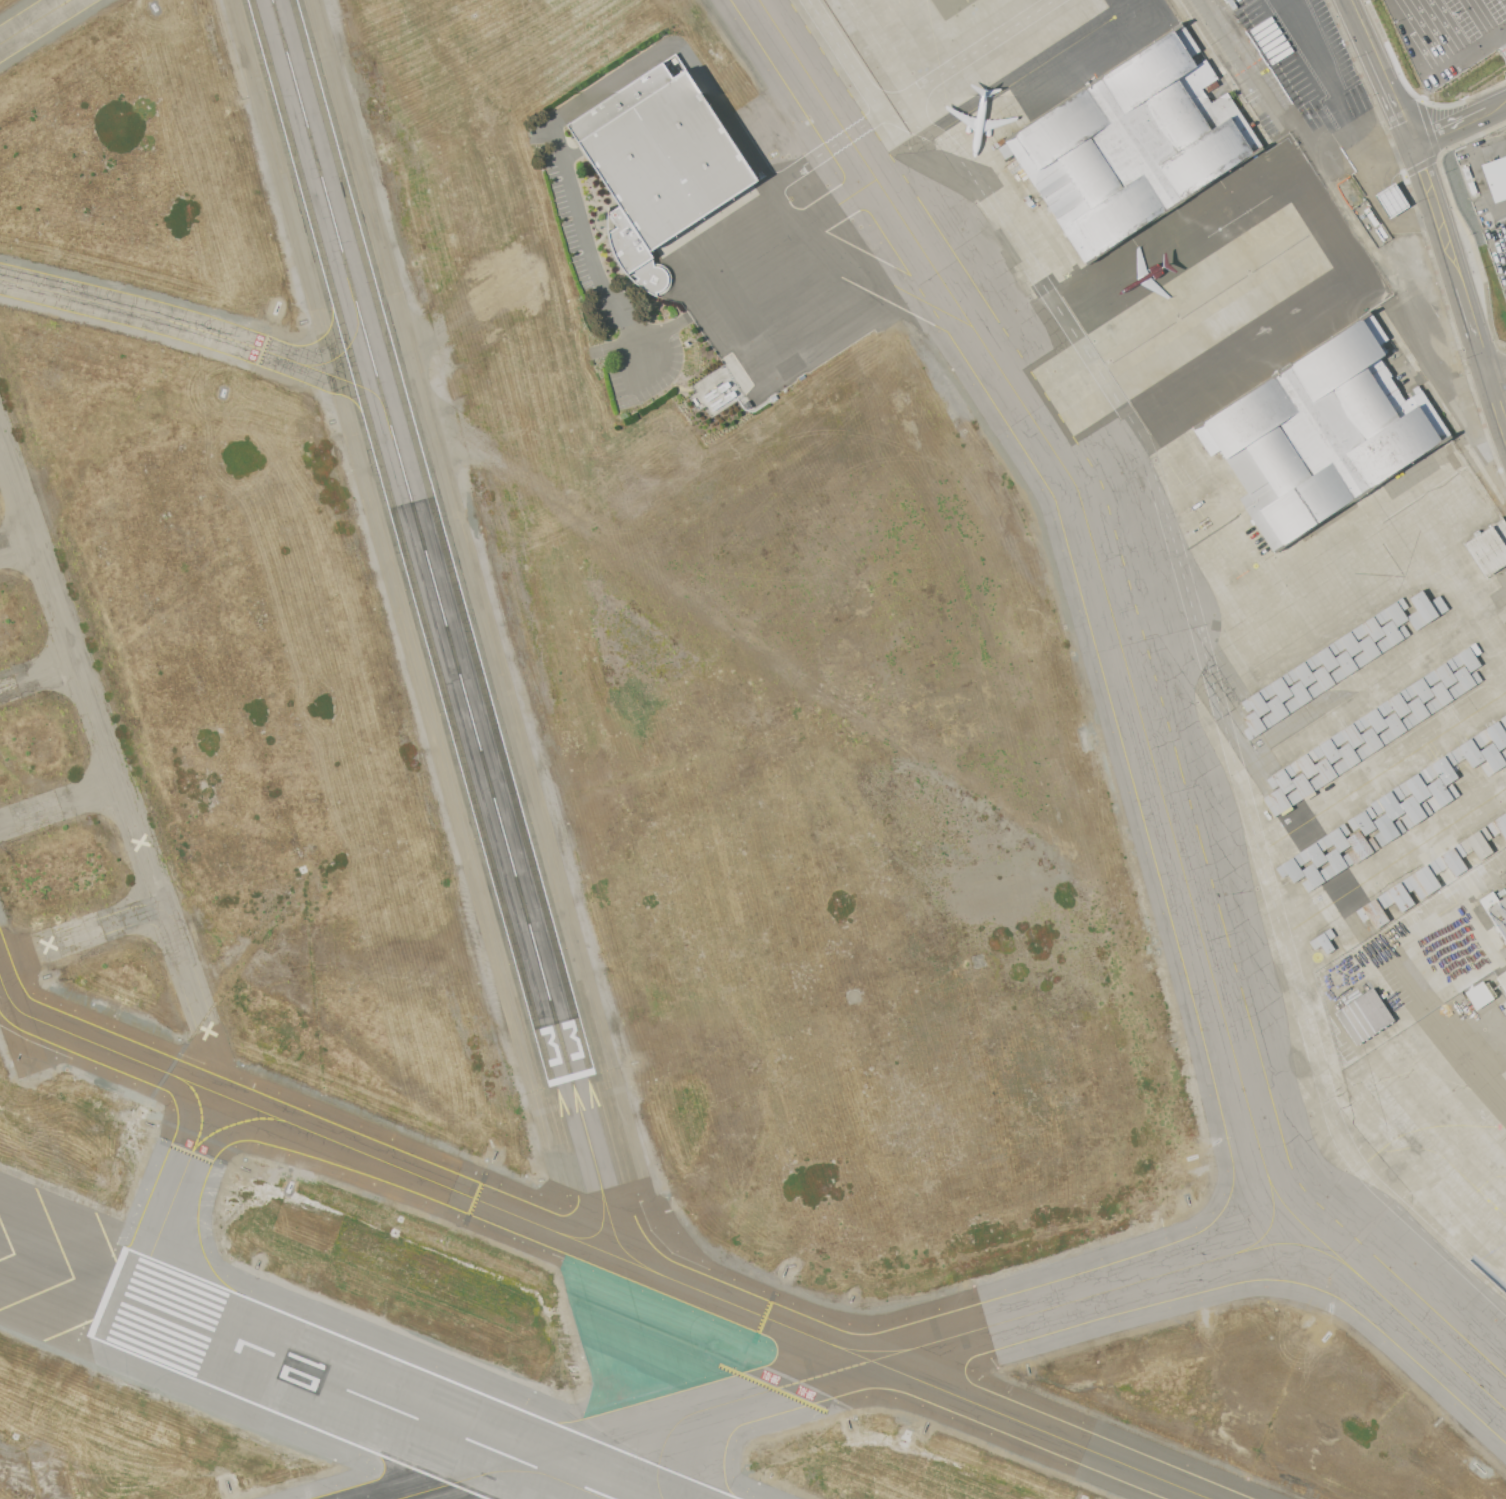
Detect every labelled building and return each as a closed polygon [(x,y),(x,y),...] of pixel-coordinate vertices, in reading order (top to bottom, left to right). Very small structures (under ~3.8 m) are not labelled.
[(1006,143),(1176,33),(1199,69),(1192,74),(1223,123),(1231,118),(1255,154),(1085,265),(1006,143)] [(567,125),(675,54),(758,181),(649,252),(653,257),(651,258),(655,263),(659,263),(664,266),(668,269),(670,272),(671,276),(672,280),(671,284),(668,288),(666,291),(662,293),(658,295),(656,296),(645,290),(635,283),(638,278),(631,273),(628,275),(622,268),(614,255),(610,242),(608,233),(617,227),(608,213),(620,206),(567,125)] [(1480,164),(1505,155),(1505,198),(1494,202),(1480,164)] [(1408,206),(1394,182),(1375,194),(1389,218),(1408,206)] [(1199,428),(1363,321),(1387,358),(1378,363),(1410,413),(1420,407),(1444,443),(1279,550),(1199,428)] [(1502,519),(1505,525),(1505,563),(1485,576),(1464,543),(1502,519)] [(1409,598),(1422,590),(1429,602),(1439,595),(1448,609),(1416,631),(1407,617),(1416,610),(1409,598)] [(1397,627),(1391,618),(1385,622),(1379,612),(1401,597),(1408,608),(1402,611),(1408,619),(1397,627)] [(1374,642),(1368,633),(1362,637),(1356,627),(1378,612),(1385,622),(1379,626),(1385,635),(1374,642)] [(1381,627),(1392,620),(1397,629),(1403,625),(1409,634),(1387,649),(1380,640),(1386,636),(1381,627)] [(1351,657),(1345,648),(1339,651),(1333,642),(1355,627),(1362,637),(1356,641),(1362,649),(1351,657)] [(1358,642),(1369,635),(1374,644),(1380,640),(1386,650),(1364,664),(1358,655),(1364,651),(1358,642)] [(1328,672),(1322,663),(1316,667),(1310,657),(1332,642),(1339,652),(1333,656),(1339,664),(1328,672)] [(1470,672),(1464,664),(1458,668),(1452,658),(1475,643),(1481,652),(1475,656),(1481,665),(1470,672)] [(1335,657),(1346,650),(1352,659),(1358,655),(1364,664),(1341,679),(1335,670),(1340,666),(1335,657)] [(1305,687),(1299,678),(1293,682),(1287,672),(1309,657),(1316,667),(1310,671),(1316,680),(1305,687)] [(1446,688),(1440,679),(1435,683),(1428,673),(1451,658),(1458,668),(1452,672),(1457,680),(1446,688)] [(1312,672),(1323,665),(1329,674),(1334,670),(1340,679),(1318,694),(1312,685),(1318,681),(1312,672)] [(1453,673),(1464,666),(1470,674),(1475,671),(1482,680),(1459,695),(1453,686),(1459,682),(1453,673)] [(1281,702),(1275,693),(1270,696),(1264,687),(1286,672),(1293,682),(1287,686),(1293,695),(1281,702)] [(1423,703),(1416,693),(1411,697),(1405,688),(1428,673),(1434,683),(1428,687),(1434,695),(1423,703)] [(1289,688),(1300,680),(1305,689),(1311,685),(1317,695),(1295,709),(1288,700),(1294,696),(1289,688)] [(1430,688),(1441,681),(1446,690),(1452,686),(1459,696),(1436,710),(1430,701),(1436,697),(1430,688)] [(1259,717),(1253,708),(1246,712),(1240,703),(1263,688),(1269,697),(1263,700),(1270,710),(1259,717)] [(1399,718),(1393,709),(1387,712),(1382,703),(1404,689),(1410,697),(1404,701),(1410,711),(1399,718)] [(1266,703),(1277,696),(1282,704),(1288,700),(1294,710),(1272,725),(1266,715),(1272,712),(1266,703)] [(1406,704),(1418,696),(1423,705),(1429,701),(1436,711),(1412,726),(1406,716),(1412,712),(1406,704)] [(1376,733),(1370,724),(1365,728),(1359,719),(1381,704),(1387,713),(1381,717),(1387,726),(1376,733)] [(1254,710),(1260,719),(1265,716),(1271,725),(1249,740),(1243,730),(1248,727),(1243,718),(1254,710)] [(1383,719),(1394,712),(1400,720),(1406,717),(1412,726),(1389,741),(1383,732),(1389,728),(1383,719)] [(1478,733),(1505,715),(1505,731),(1505,732),(1505,733),(1505,746),(1499,751),(1492,740),(1485,745),(1478,733)] [(1353,749),(1347,739),(1341,743),(1336,734),(1358,719),(1364,728),(1358,732),(1364,741),(1353,749)] [(1360,734),(1372,727),(1377,736),(1383,732),(1389,741),(1366,756),(1360,747),(1366,743),(1360,734)] [(1451,751),(1477,733),(1485,745),(1478,749),(1485,760),(1472,768),(1465,758),(1458,762),(1451,751)] [(1330,764),(1324,754),(1318,758),(1313,749),(1335,734),(1341,743),(1335,747),(1341,756),(1330,764)] [(1337,750),(1348,742),(1354,751),(1360,747),(1366,757),(1343,771),(1337,762),(1343,758),(1337,750)] [(1505,749),(1505,751),(1505,764),(1487,777),(1480,766),(1486,761),(1480,751),(1492,743),(1499,753),(1505,749)] [(1307,779),(1301,769),(1295,773),(1289,764),(1312,749),(1318,758),(1312,762),(1319,772),(1307,779)] [(1450,751),(1457,762),(1451,767),(1458,777),(1445,786),(1438,775),(1431,780),(1424,769),(1450,751)] [(1314,764),(1325,757),(1331,766),(1337,762),(1343,772),(1320,786),(1314,777),(1320,773),(1314,764)] [(1266,779),(1289,765),(1295,774),(1289,777),(1295,787),(1284,794),(1278,785),(1272,789),(1266,779)] [(1418,803),(1412,793),(1406,797),(1398,785),(1423,769),(1430,781),(1424,784),(1431,795),(1418,803)] [(1291,780),(1302,772),(1308,781),(1314,777),(1320,787),(1297,802),(1290,792),(1297,788),(1291,780)] [(1439,778),(1445,788),(1452,784),(1459,795),(1434,812),(1426,800),(1432,796),(1426,786),(1439,778)] [(1404,812),(1391,821),(1385,810),(1377,815),(1370,804),(1398,786),(1405,797),(1397,802),(1404,812)] [(1262,798),(1279,788),(1285,796),(1290,793),(1296,802),(1274,816),(1262,798)] [(1399,804),(1412,795),(1419,805),(1425,801),(1433,813),(1408,829),(1400,818),(1406,814),(1399,804)] [(1347,821),(1370,806),(1376,816),(1371,819),(1377,828),(1364,836),(1359,827),(1353,831),(1347,821)] [(1486,825),(1505,812),(1505,843),(1499,832),(1493,836),(1486,825)] [(1373,821),(1386,813),(1392,823),(1398,819),(1406,831),(1381,847),(1374,835),(1380,832),(1373,821)] [(1321,838),(1343,823),(1350,833),(1344,837),(1350,846),(1339,853),(1333,844),(1328,848),(1321,838)] [(1459,843),(1484,827),(1491,838),(1486,841),(1493,852),(1480,860),(1473,849),(1466,854),(1459,843)] [(1346,839),(1359,830),(1366,841),(1372,837),(1379,848),(1355,864),(1347,853),(1353,849),(1346,839)] [(1327,860),(1316,868),(1310,859),(1305,863),(1298,853),(1321,838),(1327,848),(1321,852),(1327,860)] [(1458,843),(1466,855),(1461,858),(1467,868),(1453,877),(1447,867),(1441,871),(1434,859),(1458,843)] [(1325,855),(1335,848),(1341,857),(1347,853),(1353,863),(1331,878),(1324,868),(1330,864),(1325,855)] [(1304,876),(1293,883),(1287,874),(1281,878),(1275,869),(1298,854),(1304,863),(1299,867),(1304,876)] [(1400,882),(1434,860),(1441,871),(1433,876),(1440,886),(1420,899),(1413,889),(1407,893),(1400,882)] [(1301,870),(1313,863),(1318,872),(1323,868),(1330,878),(1308,893),(1301,883),(1307,879),(1301,870)] [(1381,894),(1400,882),(1407,893),(1414,904),(1400,914),(1393,903),(1388,906),(1381,894)] [(1355,911),(1381,894),(1388,906),(1382,910),(1389,921),(1375,929),(1371,923),(1372,922),(1369,919),(1362,923),(1355,911)] [(1482,911),(1505,895),(1505,948),(1482,911)] [(1309,942),(1330,929),(1335,937),(1328,941),(1334,950),(1326,955),(1321,946),(1314,951),(1309,942)] [(1496,976),(1505,970),(1505,992),(1496,976)] [(1464,993),(1482,981),(1493,998),(1475,1010),(1464,993)] [(1335,1013),(1372,988),(1393,1021),(1356,1045),(1335,1013)]
